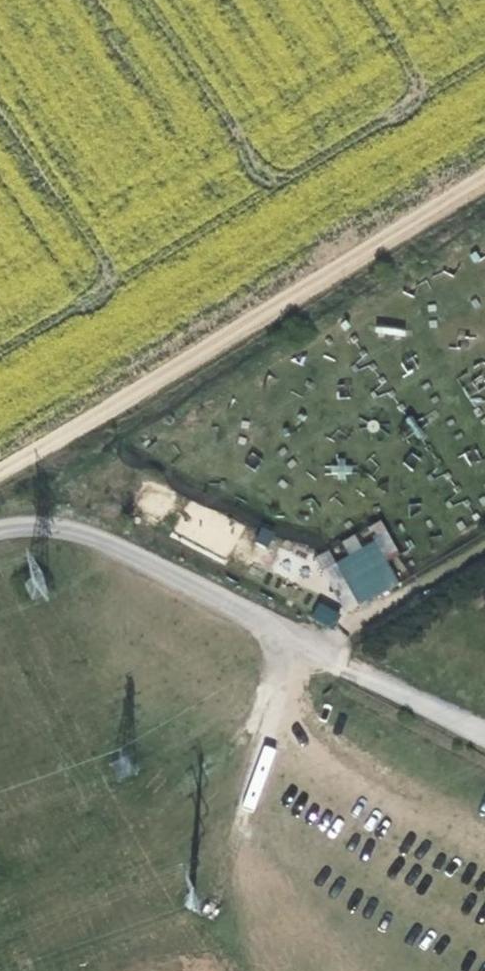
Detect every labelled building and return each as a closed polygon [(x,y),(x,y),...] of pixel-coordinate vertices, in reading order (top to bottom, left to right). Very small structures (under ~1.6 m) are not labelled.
[(173,539),(231,557),(243,520),(185,502),(173,539)] [(349,555),(337,561),(356,604),(399,585),(386,557),(397,552),(383,520),(342,538),(349,555)] [(319,553),(339,610),(354,605),(337,560),(347,557),(342,545),(319,553)]
